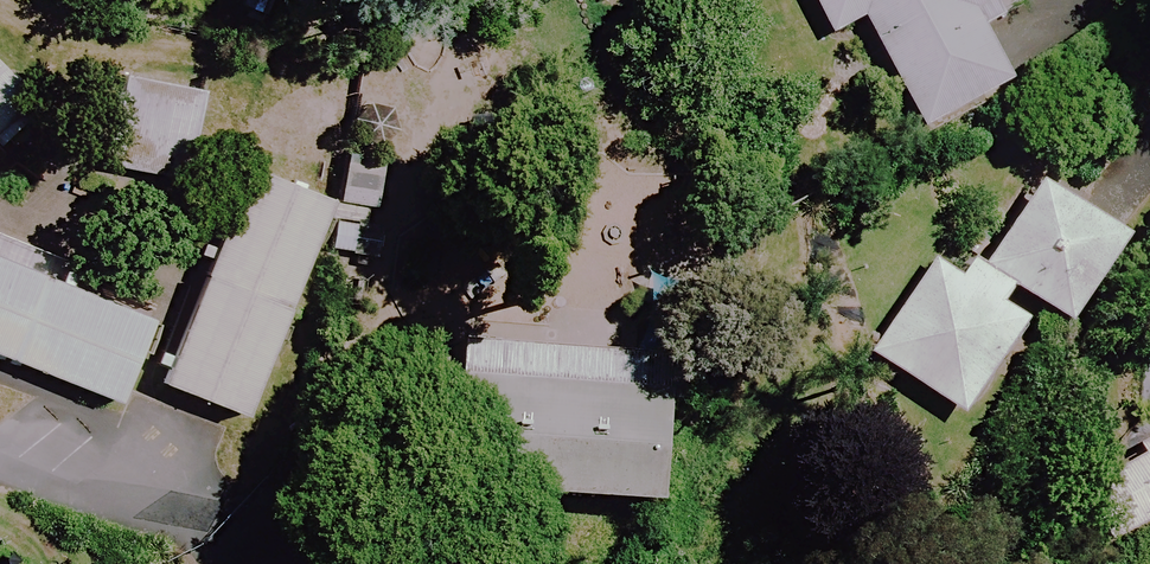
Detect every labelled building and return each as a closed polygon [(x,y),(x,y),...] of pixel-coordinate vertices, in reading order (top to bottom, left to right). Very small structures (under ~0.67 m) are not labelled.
[(833,41),(863,26),(919,134),(1003,91),(973,33),(1012,13),(1005,0),(812,0),(833,41)] [(124,74),(107,166),(186,180),(202,88),(124,74)] [(19,94),(0,75),(0,113),(19,94)] [(328,199),(244,165),(153,384),(237,419),(328,199)] [(1129,243),(1044,185),(983,272),(1069,331),(1129,243)] [(0,249),(0,361),(111,407),(151,312),(0,249)] [(1031,329),(933,262),(870,354),(967,421),(1031,329)] [(673,358),(463,347),(455,501),(664,512),(673,358)] [(1105,552),(1149,531),(1149,441),(1070,478),(1105,552)]
